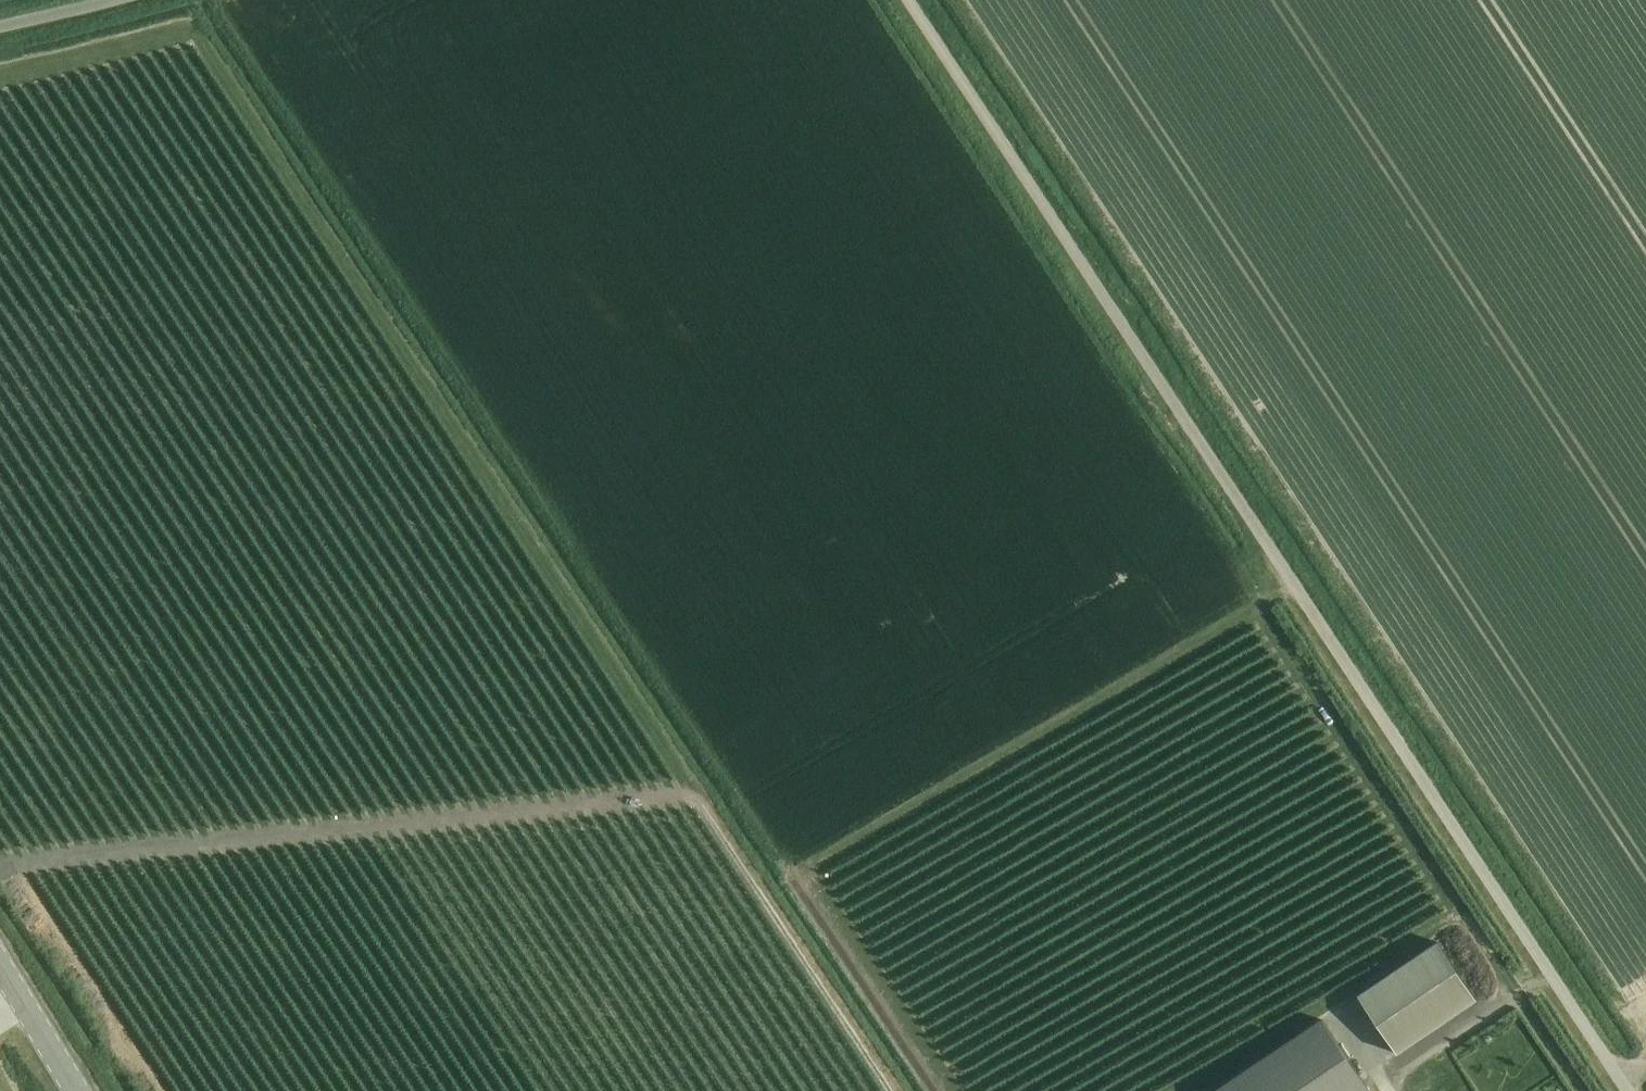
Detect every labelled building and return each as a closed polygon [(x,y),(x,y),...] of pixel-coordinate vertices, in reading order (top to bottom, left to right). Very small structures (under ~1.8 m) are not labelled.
[(1438,940),(1360,993),(1399,1052),(1478,999),(1438,940)] [(1324,1019),(1218,1090),(1373,1090),(1324,1019)]
